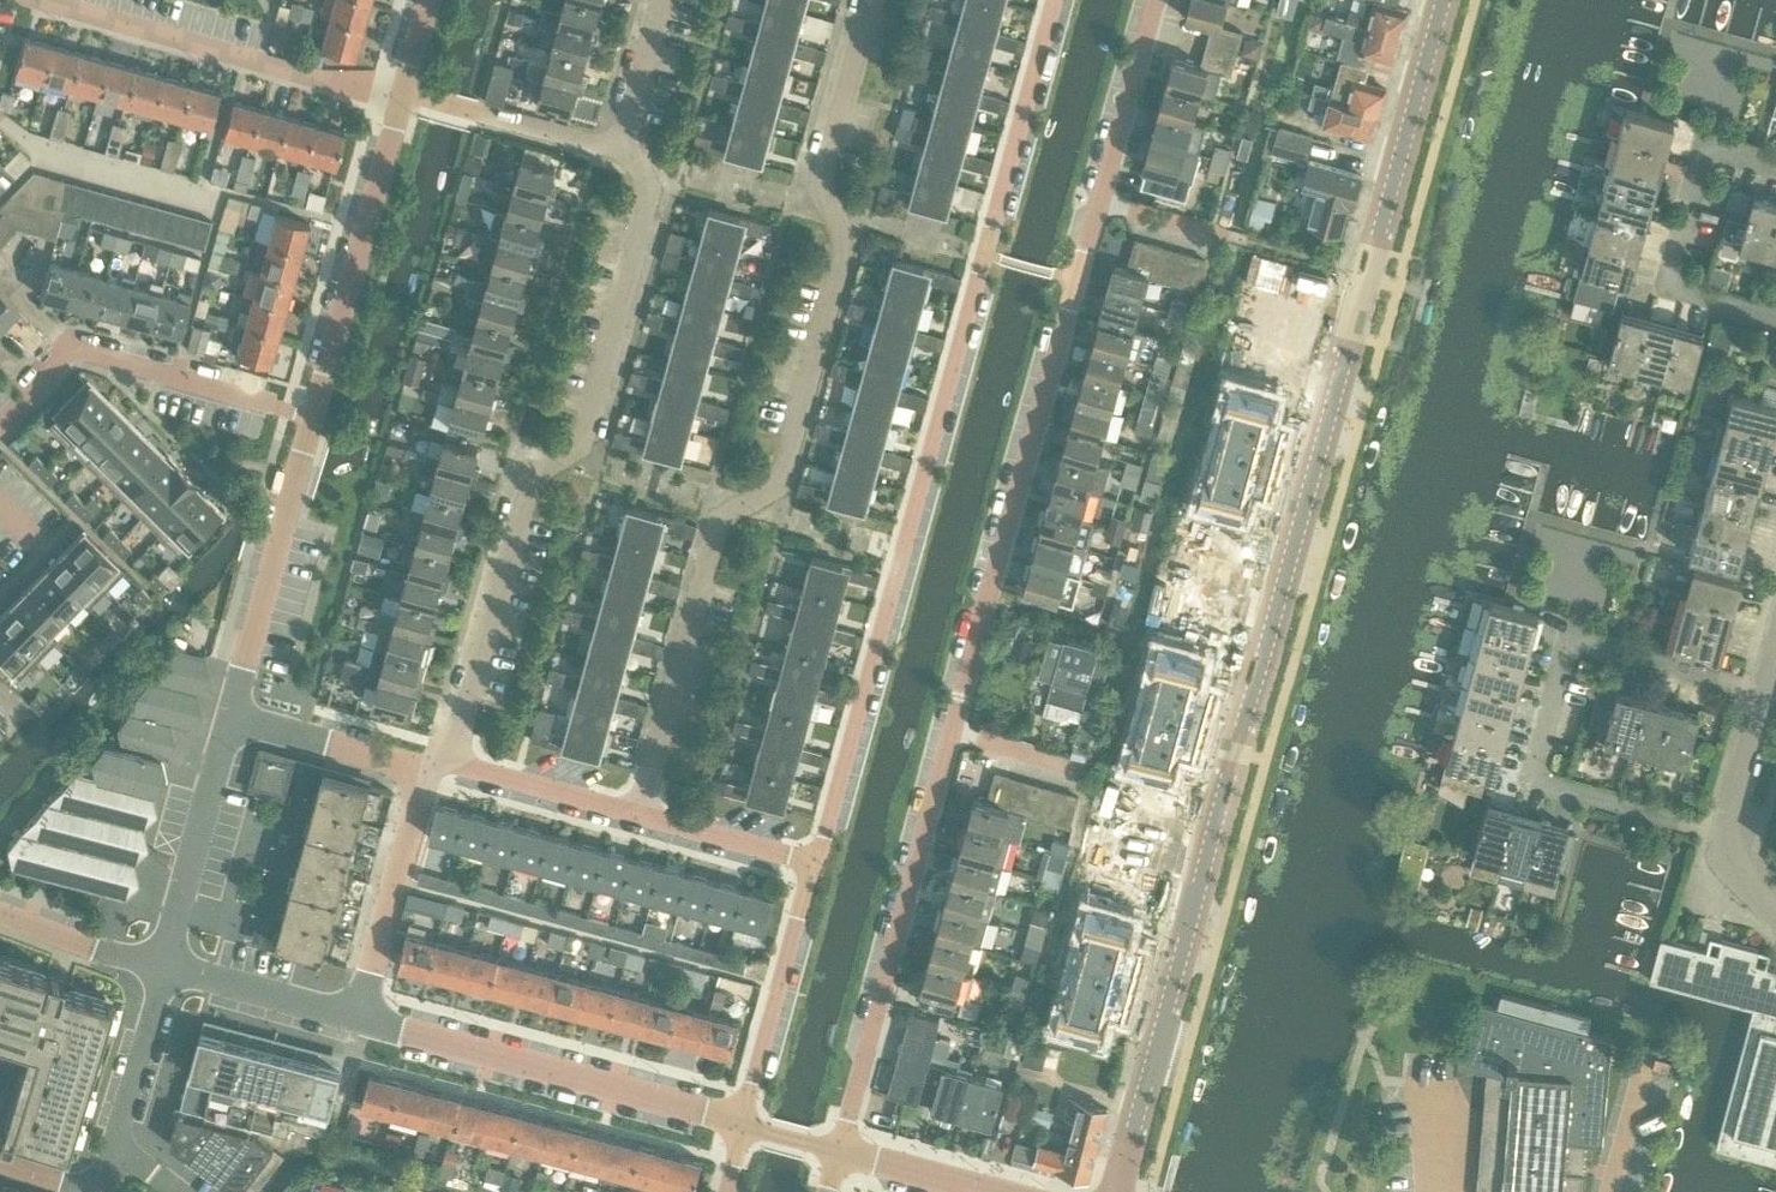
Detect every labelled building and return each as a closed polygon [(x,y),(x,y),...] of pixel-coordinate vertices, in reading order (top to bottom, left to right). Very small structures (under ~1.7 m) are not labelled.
[(369,0),(332,0),(327,17),(362,27),(369,0)] [(543,14),(600,30),(602,23),(596,21),(601,2),(592,0),(567,0),(563,12),(545,7),(543,14)] [(764,3),(773,6),(773,4),(795,11),(796,9),(798,0),(765,0),(764,3)] [(928,16),(957,24),(957,22),(996,33),(997,32),(1005,2),(998,0),(996,0),(996,1),(993,0),(973,0),(969,14),(960,11),(931,3),(929,10),(928,16)] [(1184,15),(1211,23),(1208,37),(1238,45),(1242,31),(1219,25),(1226,0),(1188,0),(1184,15)] [(1276,12),(1289,15),(1293,16),(1297,0),(1280,0),(1276,12)] [(1407,10),(1396,7),(1398,0),(1362,0),(1359,10),(1351,8),(1348,19),(1400,33),(1407,10)] [(292,2),(288,16),(300,19),(304,5),(292,2)] [(730,13),(726,25),(736,28),(756,33),(756,32),(796,43),(796,42),(804,12),(796,9),(795,11),(773,4),(773,6),(768,24),(759,21),(739,16),(730,13)] [(304,5),(300,19),(312,22),(316,8),(304,5)] [(510,8),(507,20),(522,24),(525,12),(510,8)] [(1393,59),(1400,33),(1348,19),(1326,13),(1322,28),(1342,33),(1336,55),(1361,62),(1364,51),(1393,59)] [(543,14),(539,26),(558,32),(554,46),(586,55),(590,38),(597,40),(600,30),(543,14)] [(354,56),(362,27),(327,17),(319,46),(354,56)] [(957,24),(949,54),(957,56),(958,55),(980,61),(980,60),(985,42),(993,44),(1023,52),(1024,46),(1026,40),(997,32),(996,33),(957,22),(957,24)] [(756,33),(748,63),(756,66),(757,65),(779,71),(779,70),(784,52),(793,54),(823,62),(826,52),(826,50),(816,47),(796,42),(796,43),(756,32),(756,33)] [(43,78),(53,44),(24,36),(15,70),(43,78)] [(1258,57),(1263,40),(1249,36),(1245,38),(1241,52),(1258,57)] [(1208,37),(1204,51),(1234,59),(1236,52),(1238,45),(1208,37)] [(70,85),(80,52),(53,44),(43,78),(70,85)] [(514,55),(512,63),(528,67),(585,83),(587,75),(581,73),(586,55),(554,46),(549,64),(530,59),(514,55)] [(1172,57),(1164,85),(1199,95),(1214,99),(1221,72),(1230,75),(1233,65),(1234,59),(1204,51),(1200,65),(1172,57)] [(98,93),(107,59),(80,52),(70,85),(98,93)] [(913,70),(911,76),(940,84),(941,83),(980,93),(980,92),(989,62),(980,60),(980,61),(958,55),(957,56),(952,74),(944,72),(915,64),(913,70)] [(125,101),(135,67),(107,59),(98,93),(125,101)] [(1315,82),(1311,93),(1379,111),(1386,87),(1363,81),(1367,66),(1341,59),(1334,88),(1315,82)] [(712,79),(710,85),(740,94),(740,92),(779,103),(780,102),(788,72),(779,70),(779,71),(757,65),(756,66),(752,84),(743,81),(713,73),(712,79)] [(152,109),(162,75),(135,67),(125,101),(152,109)] [(528,67),(525,79),(543,84),(539,100),(571,109),(575,93),(582,95),(585,83),(528,67)] [(180,117),(189,83),(162,75),(152,109),(180,117)] [(490,82),(485,100),(503,105),(508,87),(490,82)] [(208,125),(218,91),(189,83),(180,117),(208,125)] [(940,84),(932,114),(941,116),(941,115),(963,121),(963,120),(968,102),(977,104),(997,110),(1006,112),(1009,100),(1001,98),(980,92),(980,93),(941,83),(940,84)] [(1164,85),(1157,112),(1192,122),(1199,95),(1164,85)] [(16,94),(2,90),(0,96),(0,107),(11,110),(16,94)] [(740,94),(731,124),(740,126),(740,125),(762,131),(763,130),(768,112),(776,114),(797,120),(806,123),(810,110),(800,108),(780,102),(779,103),(740,92),(740,94)] [(1372,136),(1379,111),(1311,93),(1307,107),(1326,112),(1323,123),(1372,136)] [(250,142),(260,106),(232,98),(222,134),(250,142)] [(66,124),(70,109),(57,106),(53,121),(66,124)] [(277,150),(288,114),(260,106),(250,142),(277,150)] [(1668,147),(1675,119),(1627,106),(1619,132),(1668,147)] [(1157,112),(1150,138),(1184,148),(1200,152),(1207,126),(1192,122),(1157,112)] [(305,158),(315,122),(288,114),(277,150),(305,158)] [(897,130),(895,136),(924,144),(924,143),(964,154),(964,152),(972,122),(963,120),(963,121),(941,115),(941,116),(936,134),(927,132),(898,124),(897,130)] [(62,139),(66,124),(53,121),(49,135),(62,139)] [(121,140),(125,125),(112,121),(108,136),(121,140)] [(334,166),(344,130),(315,122),(305,158),(334,166)] [(695,140),(693,146),(732,157),(732,156),(762,165),(771,132),(763,130),(762,131),(740,125),(740,126),(735,144),(726,142),(697,134),(695,140)] [(1279,127),(1272,149),(1303,158),(1310,135),(1279,127)] [(1660,173),(1668,147),(1619,132),(1612,160),(1660,173)] [(1237,155),(1248,158),(1253,137),(1243,134),(1237,155)] [(117,155),(121,140),(108,136),(104,151),(117,155)] [(177,156),(181,141),(167,137),(163,152),(177,156)] [(1141,184),(1141,186),(1183,198),(1185,199),(1190,181),(1193,181),(1201,152),(1200,152),(1184,148),(1150,138),(1142,166),(1146,167),(1141,184)] [(144,142),(141,154),(152,157),(155,145),(144,142)] [(924,144),(916,174),(924,176),(925,175),(947,181),(947,180),(952,162),(960,165),(981,170),(990,173),(993,160),(984,158),(964,152),(964,154),(924,143),(924,144)] [(1228,160),(1231,148),(1216,143),(1213,155),(1228,160)] [(172,171),(177,156),(163,152),(159,167),(172,171)] [(242,154),(238,165),(251,169),(254,157),(242,154)] [(1225,171),(1228,160),(1213,155),(1210,167),(1225,171)] [(500,169),(498,179),(555,195),(558,186),(551,184),(556,165),(523,156),(518,174),(500,169)] [(1353,205),(1362,173),(1311,160),(1306,178),(1320,182),(1316,196),(1309,225),(1341,233),(1348,204),(1353,205)] [(1653,199),(1660,173),(1612,160),(1605,186),(1653,199)] [(238,165),(235,177),(247,180),(251,169),(238,165)] [(7,184),(14,177),(2,166),(0,168),(0,181),(5,186),(7,184)] [(212,167),(208,180),(223,184),(225,178),(218,169),(212,167)] [(297,169),(294,181),(306,184),(309,173),(297,169)] [(21,184),(10,195),(43,204),(51,175),(34,170),(21,184)] [(51,175),(43,204),(50,206),(57,207),(65,179),(51,175)] [(882,184),(879,197),(916,207),(947,215),(956,183),(947,180),(947,181),(925,175),(924,176),(919,194),(911,192),(890,186),(882,184)] [(65,179),(57,207),(64,209),(70,211),(78,182),(65,179)] [(498,179),(495,189),(513,194),(508,209),(541,219),(546,203),(552,205),(555,195),(498,179)] [(294,181),(290,192),(303,196),(306,184),(294,181)] [(78,182),(70,211),(83,215),(91,186),(78,182)] [(467,199),(470,185),(460,183),(457,196),(467,199)] [(91,186),(83,215),(96,218),(104,190),(91,186)] [(1646,227),(1653,199),(1605,186),(1597,213),(1646,227)] [(1730,189),(1726,203),(1746,209),(1750,194),(1730,189)] [(104,190),(96,218),(110,222),(118,194),(104,190)] [(309,190),(304,205),(320,210),(325,194),(309,190)] [(118,194),(110,222),(123,226),(131,197),(118,194)] [(1729,215),(1722,238),(1768,251),(1775,222),(1775,200),(1754,194),(1747,220),(1729,215)] [(0,205),(0,212),(17,228),(42,235),(50,206),(43,204),(10,195),(0,205)] [(131,197),(123,226),(137,230),(145,201),(131,197)] [(1255,197),(1248,225),(1262,229),(1270,200),(1255,197)] [(145,201),(137,230),(150,234),(158,205),(145,201)] [(250,201),(247,215),(260,218),(264,205),(250,201)] [(158,205),(150,234),(164,237),(172,209),(158,205)] [(50,206),(42,235),(55,239),(57,231),(61,218),(64,209),(57,207),(50,206)] [(485,222),(482,231),(541,247),(543,239),(536,237),(541,219),(508,209),(497,206),(492,224),(486,223),(485,222)] [(709,207),(700,239),(708,242),(709,241),(731,247),(731,246),(736,228),(745,230),(765,236),(775,238),(778,226),(768,223),(739,215),(709,207)] [(172,209),(164,237),(178,241),(185,213),(172,209)] [(17,228),(0,212),(0,245),(17,228)] [(185,213),(178,241),(191,245),(199,217),(185,213)] [(1639,254),(1646,227),(1597,213),(1590,240),(1639,254)] [(273,214),(265,243),(300,253),(309,224),(273,214)] [(199,217),(191,245),(204,249),(212,220),(199,217)] [(61,218),(57,231),(71,235),(75,222),(61,218)] [(448,221),(444,236),(454,239),(459,224),(448,221)] [(103,230),(99,243),(114,248),(118,234),(103,230)] [(482,231),(479,242),(486,244),(482,260),(494,263),(527,272),(531,256),(538,257),(541,247),(482,231)] [(118,234),(114,248),(127,251),(131,238),(118,234)] [(1584,267),(1577,291),(1617,302),(1623,278),(1631,280),(1639,254),(1590,240),(1585,238),(1577,266),(1584,267)] [(1135,239),(1127,269),(1142,273),(1150,243),(1135,239)] [(665,249),(661,261),(671,264),(691,270),(692,268),(731,279),(731,278),(740,248),(731,246),(731,247),(709,241),(708,242),(703,260),(695,257),(680,253),(674,252),(665,249)] [(145,242),(141,255),(169,263),(173,250),(145,242)] [(265,243),(257,271),(293,281),(300,253),(265,243)] [(1150,243),(1142,273),(1149,275),(1149,277),(1154,278),(1163,247),(1150,243)] [(1163,247),(1154,278),(1168,282),(1177,251),(1163,247)] [(173,250),(169,263),(184,268),(188,254),(173,250)] [(1177,251),(1168,282),(1182,286),(1191,255),(1177,251)] [(222,254),(220,260),(246,267),(247,261),(222,254)] [(1191,255),(1182,286),(1197,290),(1205,259),(1191,255)] [(210,257),(208,264),(231,270),(243,274),(243,276),(246,277),(246,279),(254,281),(249,298),(285,308),(293,281),(257,271),(246,267),(220,260),(210,257)] [(893,258),(884,290),(893,292),(893,291),(915,297),(915,296),(920,278),(929,280),(958,288),(961,276),(953,273),(924,265),(924,266),(893,258)] [(49,262),(40,295),(69,304),(78,270),(49,262)] [(456,271),(454,280),(454,281),(469,284),(526,300),(528,292),(522,290),(527,272),(494,263),(489,280),(456,271)] [(1114,265),(1107,293),(1142,302),(1149,277),(1149,275),(1142,273),(1127,269),(1114,265)] [(691,270),(683,300),(692,302),(692,301),(714,307),(715,306),(719,288),(728,290),(758,298),(760,292),(761,286),(731,278),(731,279),(692,268),(691,270)] [(78,270),(69,304),(96,311),(105,278),(78,270)] [(105,278),(96,311),(123,319),(133,286),(135,278),(123,275),(121,282),(105,278)] [(435,275),(432,284),(452,290),(454,281),(454,280),(445,278),(435,275)] [(133,286),(123,319),(151,327),(160,294),(163,285),(151,282),(148,290),(133,286)] [(469,284),(466,294),(484,299),(480,315),(512,323),(516,309),(523,310),(526,300),(469,284)] [(18,307),(0,289),(0,326),(18,307)] [(160,294),(151,327),(180,335),(191,294),(178,290),(176,298),(160,294)] [(850,300),(847,312),(855,314),(876,320),(876,319),(915,330),(916,328),(924,298),(915,296),(915,297),(893,291),(893,292),(888,310),(879,308),(859,302),(850,300)] [(1107,293),(1099,319),(1134,328),(1142,302),(1107,293)] [(249,298),(241,326),(277,336),(285,308),(249,298)] [(1184,313),(1187,303),(1171,298),(1168,309),(1184,313)] [(648,309),(645,322),(655,324),(675,330),(675,329),(715,339),(715,338),(723,308),(715,306),(714,307),(692,301),(692,302),(687,320),(678,318),(658,312),(648,309)] [(1181,326),(1184,313),(1168,309),(1165,322),(1181,326)] [(1637,365),(1650,316),(1623,309),(1610,358),(1637,365)] [(208,310),(206,316),(230,323),(232,317),(208,310)] [(192,327),(186,349),(204,353),(210,329),(203,327),(204,324),(228,331),(230,323),(206,316),(195,313),(191,326),(192,327)] [(457,328),(455,336),(512,352),(514,344),(507,342),(512,323),(480,315),(475,333),(457,328)] [(1664,372),(1677,324),(1650,316),(1637,365),(1664,372)] [(421,318),(419,326),(435,331),(445,333),(455,336),(457,328),(438,323),(421,318)] [(876,320),(867,350),(876,353),(876,351),(898,357),(899,356),(904,338),(912,341),(933,346),(941,349),(945,336),(936,334),(916,328),(915,330),(876,319),(876,320)] [(1099,319),(1092,346),(1127,355),(1134,328),(1099,319)] [(1718,323),(1711,348),(1726,353),(1730,339),(1733,328),(1718,323)] [(234,324),(231,336),(238,338),(233,355),(269,365),(277,336),(241,326),(234,324)] [(1691,380),(1704,331),(1677,324),(1664,372),(1691,380)] [(419,326),(416,337),(433,342),(435,333),(435,331),(419,326)] [(675,330),(667,360),(675,362),(676,361),(698,367),(698,366),(703,348),(712,350),(742,359),(743,353),(745,346),(715,338),(715,339),(675,329),(675,330)] [(435,333),(433,342),(442,344),(469,351),(465,368),(498,377),(502,361),(509,362),(512,352),(455,336),(445,333),(435,331),(435,333)] [(1251,333),(1245,356),(1274,364),(1280,341),(1251,333)] [(1092,346),(1084,373),(1119,382),(1127,355),(1092,346)] [(1153,363),(1169,367),(1173,355),(1157,350),(1153,363)] [(834,360),(830,372),(839,375),(859,380),(860,379),(899,390),(899,389),(907,359),(899,356),(898,357),(876,351),(876,353),(871,370),(863,368),(852,365),(834,360)] [(418,385),(426,357),(410,353),(402,380),(418,385)] [(1598,369),(1602,357),(1590,353),(1586,365),(1598,369)] [(1193,360),(1179,356),(1175,369),(1189,373),(1193,360)] [(630,376),(629,382),(659,390),(659,389),(698,400),(698,398),(707,368),(698,366),(698,367),(676,361),(675,362),(670,380),(662,378),(632,370),(630,376)] [(1169,367),(1153,363),(1150,375),(1166,379),(1169,367)] [(442,380),(440,389),(497,405),(499,397),(493,395),(498,377),(465,368),(460,385),(442,380)] [(1186,385),(1189,373),(1175,369),(1172,381),(1186,385)] [(1084,373),(1076,400),(1111,409),(1119,382),(1084,373)] [(859,380),(851,410),(860,413),(860,412),(882,418),(882,416),(887,399),(896,401),(916,406),(925,409),(928,397),(920,394),(899,389),(899,390),(860,379),(859,380)] [(1205,471),(1197,501),(1245,514),(1252,488),(1270,492),(1289,424),(1271,419),(1278,393),(1230,380),(1222,409),(1224,410),(1220,425),(1211,456),(1207,472),(1205,471)] [(55,417),(47,425),(67,445),(75,437),(74,436),(108,401),(88,382),(55,417)] [(1727,419),(1775,432),(1775,428),(1775,387),(1765,384),(1761,399),(1734,392),(1727,419)] [(424,385),(421,395),(454,404),(450,422),(482,431),(487,413),(494,415),(497,405),(440,389),(424,385)] [(659,390),(650,420),(659,422),(659,421),(681,427),(682,426),(686,408),(695,411),(725,419),(727,413),(729,407),(698,398),(698,400),(659,389),(659,390)] [(1076,400),(1069,426),(1104,436),(1111,409),(1076,400)] [(75,437),(67,445),(84,461),(92,453),(93,454),(126,419),(108,401),(74,436),(75,437)] [(1138,417),(1154,421),(1158,409),(1142,404),(1138,417)] [(1160,423),(1174,427),(1178,415),(1163,411),(1160,423)] [(816,426),(814,433),(843,440),(843,439),(882,450),(883,449),(891,419),(882,416),(882,418),(860,412),(860,413),(855,431),(846,428),(836,425),(827,423),(817,420),(816,426)] [(1154,421),(1138,417),(1135,429),(1151,433),(1154,421)] [(92,453),(84,461),(103,480),(111,472),(145,437),(126,419),(93,454),(92,453)] [(1727,419),(1720,446),(1768,458),(1775,432),(1727,419)] [(616,430),(612,443),(622,445),(651,453),(681,461),(690,429),(682,426),(681,427),(659,421),(659,422),(654,440),(645,438),(625,432),(616,430)] [(1171,438),(1174,427),(1160,423),(1157,434),(1171,438)] [(1069,426),(1061,454),(1096,463),(1104,436),(1069,426)] [(111,472),(103,480),(122,498),(130,490),(164,455),(145,437),(111,472)] [(386,451),(420,460),(477,476),(480,467),(473,465),(479,446),(446,438),(441,456),(389,441),(386,451)] [(843,440),(834,471),(843,473),(843,472),(866,478),(866,477),(871,459),(879,461),(900,467),(908,469),(912,457),(903,454),(883,449),(882,450),(843,439),(843,440)] [(1720,446),(1713,472),(1761,485),(1768,458),(1720,446)] [(1152,453),(1146,477),(1160,480),(1163,470),(1166,457),(1152,453)] [(1061,454),(1054,479),(1089,489),(1096,463),(1061,454)] [(130,490),(122,498),(140,516),(149,508),(182,473),(164,455),(130,490)] [(27,464),(37,474),(45,466),(35,456),(27,464)] [(475,486),(477,476),(420,460),(417,470),(435,475),(431,491),(463,500),(468,484),(475,486)] [(45,466),(37,474),(47,484),(55,476),(45,466)] [(1136,487),(1138,475),(1124,471),(1121,483),(1136,487)] [(801,481),(797,493),(806,496),(835,504),(835,503),(866,511),(874,479),(866,477),(866,478),(843,472),(843,473),(838,491),(830,488),(809,483),(801,481)] [(1713,472),(1706,499),(1753,512),(1761,485),(1713,472)] [(149,508),(140,516),(159,535),(167,526),(201,491),(182,473),(149,508)] [(1144,476),(1139,497),(1155,501),(1160,480),(1146,477),(1144,476)] [(378,478),(373,495),(387,499),(392,482),(378,478)] [(1054,479),(1046,507),(1081,516),(1089,489),(1054,479)] [(167,526),(159,535),(178,554),(187,545),(220,510),(205,496),(201,491),(167,526)] [(459,516),(463,500),(431,491),(426,508),(409,503),(406,513),(463,528),(466,518),(459,516)] [(64,500),(74,510),(82,502),(72,492),(64,500)] [(1706,499),(1698,526),(1746,539),(1753,512),(1706,499)] [(93,512),(82,502),(74,510),(84,520),(93,512)] [(627,503),(619,536),(627,538),(628,537),(650,543),(650,542),(655,524),(663,526),(694,535),(697,522),(687,519),(658,511),(658,512),(627,503)] [(377,528),(382,509),(369,505),(364,524),(377,528)] [(1153,509),(1137,505),(1131,524),(1148,529),(1153,509)] [(1046,507),(1038,534),(1073,543),(1089,547),(1095,520),(1081,516),(1046,507)] [(460,538),(463,528),(406,513),(403,522),(421,527),(416,544),(449,553),(454,536),(460,538)] [(1123,527),(1126,518),(1111,514),(1108,523),(1123,527)] [(1684,522),(1677,548),(1691,552),(1739,565),(1746,539),(1698,526),(1684,522)] [(1120,541),(1123,527),(1108,523),(1104,537),(1120,541)] [(101,536),(111,546),(120,538),(109,528),(101,536)] [(82,530),(64,549),(97,580),(105,588),(123,570),(115,562),(82,530)] [(363,531),(359,545),(376,550),(380,536),(363,531)] [(1038,534),(1030,561),(1065,571),(1079,575),(1080,575),(1089,547),(1073,543),(1038,534)] [(584,546),(581,558),(590,560),(610,566),(611,565),(650,576),(650,574),(659,544),(650,542),(650,543),(628,537),(627,538),(622,556),(614,554),(600,550),(584,546)] [(120,538),(111,546),(122,556),(130,548),(120,538)] [(393,556),(391,565),(449,581),(451,572),(444,570),(449,553),(416,544),(412,562),(393,556)] [(64,549),(47,566),(80,598),(79,599),(87,606),(105,588),(97,580),(64,549)] [(812,554),(803,586),(811,589),(812,588),(834,594),(834,592),(839,574),(848,577),(868,582),(877,585),(880,572),(872,570),(858,566),(843,562),(842,562),(812,554)] [(358,556),(355,567),(370,571),(373,560),(358,556)] [(1030,561),(1023,589),(1071,602),(1072,603),(1080,575),(1079,575),(1065,571),(1030,561)] [(1736,605),(1743,577),(1694,564),(1687,591),(1736,605)] [(391,565),(388,575),(406,580),(402,597),(435,605),(439,589),(446,591),(449,581),(391,565)] [(610,566),(602,596),(611,598),(611,597),(633,603),(633,602),(638,584),(647,587),(667,592),(677,595),(679,589),(680,583),(671,580),(650,574),(650,576),(611,565),(610,566)] [(47,566),(30,584),(63,615),(79,599),(80,598),(47,566)] [(1107,583),(1110,571),(1096,568),(1094,577),(1093,579),(1107,583)] [(146,580),(156,590),(165,582),(154,572),(146,580)] [(1093,579),(1089,590),(1104,594),(1107,583),(1093,579)] [(30,584),(13,602),(46,633),(47,632),(63,615),(30,584)] [(140,586),(132,595),(142,605),(150,596),(140,586)] [(769,596),(766,608),(774,611),(795,616),(795,615),(834,626),(835,625),(843,595),(834,592),(834,594),(812,588),(811,589),(807,607),(798,604),(778,599),(769,596)] [(1729,631),(1736,605),(1687,591),(1680,618),(1729,631)] [(430,623),(435,605),(402,597),(397,613),(379,609),(361,605),(359,613),(434,633),(437,625),(430,623)] [(567,606),(564,618),(574,621),(594,626),(594,625),(634,636),(634,635),(642,605),(633,602),(633,603),(611,597),(611,598),(606,616),(597,614),(577,609),(567,606)] [(1532,640),(1540,613),(1514,606),(1504,603),(1490,600),(1483,626),(1532,640)] [(0,615),(0,623),(29,651),(36,658),(54,639),(47,632),(46,633),(13,602),(0,615)] [(1179,603),(1172,627),(1201,635),(1207,612),(1179,603)] [(1112,607),(1107,623),(1123,628),(1128,612),(1112,607)] [(352,611),(350,622),(358,624),(379,629),(375,645),(427,660),(434,633),(360,613),(352,611)] [(795,616),(786,647),(795,649),(795,648),(817,654),(818,653),(823,635),(831,637),(852,643),(860,645),(863,633),(855,630),(835,625),(834,626),(795,615),(795,616)] [(1680,618),(1673,645),(1683,647),(1681,656),(1690,658),(1692,650),(1722,658),(1729,631),(1680,618)] [(1007,619),(1004,631),(1016,635),(1019,623),(1007,619)] [(2,661),(11,669),(18,677),(36,658),(29,651),(0,623),(0,659),(2,661)] [(594,626),(586,656),(594,659),(595,658),(617,664),(617,662),(622,644),(631,647),(651,652),(661,655),(664,643),(654,640),(634,635),(634,636),(594,625),(594,626)] [(1525,667),(1532,640),(1483,626),(1476,653),(1525,667)] [(1064,640),(1050,636),(1039,676),(1053,680),(1048,695),(1081,704),(1088,678),(1100,682),(1108,653),(1096,649),(1096,648),(1064,639),(1064,640)] [(1133,733),(1125,763),(1173,776),(1180,750),(1199,754),(1217,686),(1199,681),(1206,655),(1158,642),(1150,671),(1152,672),(1148,687),(1139,718),(1135,734),(1133,733)] [(346,656),(344,665),(420,686),(427,660),(375,645),(370,663),(346,656)] [(130,708),(102,739),(160,754),(169,720),(187,725),(200,710),(195,692),(210,676),(204,653),(176,646),(128,699),(130,708)] [(752,656),(749,669),(758,671),(778,677),(778,675),(818,686),(818,685),(826,655),(818,653),(817,654),(795,648),(795,649),(790,667),(781,664),(761,659),(752,656)] [(1518,694),(1525,667),(1476,653),(1468,680),(1518,694)] [(551,666),(547,678),(577,686),(578,685),(617,696),(617,695),(626,665),(617,662),(617,664),(595,658),(594,659),(589,677),(581,674),(566,670),(551,666)] [(0,664),(0,676),(2,678),(11,669),(2,661),(0,664)] [(344,665),(341,676),(378,686),(373,704),(392,709),(390,716),(410,722),(420,686),(344,665)] [(778,677),(770,707),(779,709),(779,708),(801,714),(801,713),(806,695),(815,697),(835,703),(844,705),(847,693),(838,691),(818,685),(818,686),(778,675),(778,677)] [(1511,721),(1518,694),(1468,680),(1461,707),(1511,721)] [(1600,683),(1589,724),(1607,729),(1604,736),(1632,744),(1646,695),(1617,688),(1600,683)] [(577,686),(569,717),(578,719),(578,718),(600,724),(600,723),(605,705),(614,707),(634,713),(644,715),(648,703),(638,700),(617,695),(617,696),(578,685),(577,686)] [(36,694),(28,702),(38,712),(46,704),(36,694)] [(1632,744),(1631,749),(1658,757),(1660,751),(1673,702),(1646,695),(1632,744)] [(1673,702),(1660,751),(1686,758),(1699,709),(1673,702)] [(1504,747),(1511,721),(1461,707),(1454,734),(1504,747)] [(736,717),(733,729),(762,737),(762,736),(801,746),(802,745),(810,715),(801,713),(801,714),(779,708),(779,709),(774,727),(765,725),(750,721),(736,717)] [(534,726),(531,739),(569,749),(570,749),(587,754),(600,757),(609,725),(600,723),(600,724),(578,718),(578,719),(573,737),(564,734),(544,729),(534,726)] [(1081,718),(1072,750),(1087,754),(1096,722),(1081,718)] [(1496,775),(1504,747),(1454,734),(1446,761),(1496,775)] [(762,737),(753,767),(762,769),(762,768),(784,774),(785,773),(790,755),(798,757),(819,763),(827,765),(830,753),(822,751),(802,745),(801,746),(762,736),(762,737)] [(102,739),(75,769),(150,790),(160,754),(102,739)] [(289,793),(297,763),(262,753),(253,783),(289,793)] [(720,777),(716,790),(754,800),(754,799),(785,808),(793,775),(785,773),(784,774),(762,768),(762,769),(757,787),(749,785),(734,781),(720,777)] [(123,894),(138,878),(133,859),(150,790),(75,769),(6,844),(12,865),(123,894)] [(385,818),(392,790),(323,771),(315,799),(385,818)] [(994,771),(985,802),(1000,806),(1008,775),(994,771)] [(1008,775),(1000,806),(1007,808),(1014,810),(1023,779),(1008,775)] [(1023,779),(1014,810),(1027,814),(1036,783),(1023,779)] [(1109,782),(1103,801),(1114,804),(1120,786),(1109,782)] [(1036,783),(1027,814),(1042,818),(1050,787),(1036,783)] [(1050,787),(1042,818),(1056,822),(1064,791),(1050,787)] [(1064,791),(1056,822),(1069,825),(1078,795),(1064,791)] [(972,798),(964,826),(1000,836),(1012,839),(1019,841),(1027,814),(1014,810),(1007,808),(1000,806),(985,802),(972,798)] [(347,956),(385,818),(315,799),(276,939),(313,950),(309,964),(343,973),(348,956),(347,956)] [(459,843),(468,810),(439,802),(430,835),(459,843)] [(1501,859),(1515,809),(1504,806),(1487,802),(1474,851),(1475,851),(1473,857),(1500,864),(1501,859)] [(1528,866),(1541,816),(1515,809),(1501,859),(1528,866)] [(487,851),(496,818),(468,810),(459,843),(487,851)] [(1566,870),(1576,833),(1566,831),(1568,824),(1541,816),(1528,866),(1523,885),(1554,894),(1560,875),(1555,873),(1556,867),(1566,870)] [(514,859),(523,825),(496,818),(487,851),(514,859)] [(542,866),(551,833),(523,825),(514,859),(542,866)] [(964,826),(957,852),(1004,866),(1012,839),(1000,836),(964,826)] [(570,874),(579,841),(551,833),(542,866),(570,874)] [(1065,854),(1068,842),(1052,838),(1049,849),(1065,854)] [(597,882),(606,848),(579,841),(570,874),(597,882)] [(625,889),(634,856),(606,848),(597,882),(625,889)] [(1057,881),(1065,854),(1049,849),(1042,877),(1057,881)] [(957,852),(949,878),(997,892),(1004,866),(957,852)] [(653,897),(662,864),(634,856),(625,889),(653,897)] [(680,904),(689,871),(662,864),(653,897),(680,904)] [(1105,865),(1098,889),(1127,896),(1134,873),(1105,865)] [(440,886),(443,874),(421,868),(418,879),(440,886)] [(708,912),(717,879),(689,871),(680,904),(708,912)] [(1054,893),(1057,881),(1042,877),(1039,889),(1054,893)] [(468,894),(471,883),(448,878),(445,887),(468,894)] [(949,878),(942,906),(978,916),(989,920),(997,892),(949,878)] [(736,920),(745,886),(717,879),(708,912),(736,920)] [(494,901),(497,891),(475,885),(473,895),(494,901)] [(765,928),(774,894),(745,886),(736,920),(765,928)] [(501,903),(522,909),(525,898),(504,892),(501,903)] [(425,896),(422,909),(438,913),(442,900),(425,896)] [(533,900),(530,911),(549,916),(552,905),(533,900)] [(457,918),(460,904),(447,901),(443,914),(457,918)] [(1062,994),(1054,1023),(1102,1036),(1109,1010),(1127,1015),(1146,947),(1128,942),(1135,915),(1087,902),(1079,932),(1081,932),(1077,948),(1068,979),(1064,994),(1062,994)] [(942,906),(934,934),(972,944),(981,947),(989,920),(978,916),(942,906)] [(1472,906),(1466,924),(1477,928),(1482,910),(1472,906)] [(559,908),(556,918),(578,924),(580,914),(559,908)] [(487,926),(505,931),(509,918),(490,913),(487,926)] [(606,932),(609,921),(588,916),(585,926),(606,932)] [(509,918),(505,931),(520,934),(523,922),(509,918)] [(1042,934),(1045,923),(1031,919),(1028,930),(1042,934)] [(634,940),(636,929),(615,924),(613,934),(634,940)] [(565,946),(569,933),(550,927),(547,942),(565,946)] [(399,929),(394,945),(404,947),(399,964),(430,973),(439,939),(408,931),(408,932),(399,929)] [(661,947),(664,936),(642,930),(639,941),(661,947)] [(1039,948),(1042,934),(1028,930),(1024,944),(1039,948)] [(585,937),(569,933),(565,946),(582,950),(585,937)] [(934,934),(927,958),(971,970),(974,959),(968,957),(972,944),(934,934)] [(1534,946),(1534,948),(1548,953),(1548,950),(1552,938),(1549,937),(1538,934),(1534,946)] [(1775,981),(1775,976),(1775,967),(1756,962),(1760,948),(1723,938),(1719,952),(1662,936),(1651,978),(1754,1006),(1717,1145),(1775,1161),(1775,982),(1775,981)] [(691,955),(694,944),(672,938),(668,949),(691,955)] [(439,939),(430,973),(460,981),(469,947),(439,939)] [(607,957),(625,963),(628,950),(610,944),(607,957)] [(718,963),(721,952),(698,946),(695,956),(718,963)] [(469,947),(460,981),(490,989),(499,955),(469,947)] [(628,950),(625,963),(642,968),(646,955),(628,950)] [(745,971),(748,959),(726,953),(723,964),(745,971)] [(499,955),(490,989),(520,997),(529,963),(499,955)] [(922,988),(918,1000),(978,1017),(983,999),(969,995),(976,972),(971,970),(927,958),(919,987),(922,988)] [(8,1133),(64,1150),(70,1130),(66,1128),(70,1114),(74,1115),(81,1095),(76,1094),(80,1079),(85,1081),(91,1061),(86,1059),(91,1045),(95,1046),(105,1016),(100,1015),(105,999),(59,985),(61,978),(0,959),(0,1047),(7,1049),(10,1040),(25,1045),(31,1027),(39,1030),(8,1133)] [(669,976),(684,980),(688,967),(673,962),(669,976)] [(529,963),(520,997),(550,1005),(558,971),(529,963)] [(705,972),(688,967),(684,980),(701,985),(705,972)] [(558,971),(550,1005),(579,1013),(588,979),(558,971)] [(1028,986),(1031,977),(1016,973),(1013,982),(1028,986)] [(588,979),(579,1013),(609,1021),(618,987),(588,979)] [(1024,1001),(1028,986),(1013,982),(1009,997),(1024,1001)] [(618,987),(609,1021),(639,1029),(648,995),(618,987)] [(716,989),(712,1004),(722,1007),(726,992),(716,989)] [(1502,992),(1498,1006),(1476,1000),(1459,1061),(1488,1069),(1491,1059),(1508,1064),(1508,1071),(1513,1072),(1511,1096),(1496,1094),(1487,1191),(1584,1191),(1588,1141),(1603,1142),(1612,1037),(1588,1031),(1592,1017),(1502,992)] [(648,995),(639,1029),(669,1037),(678,1003),(648,995)] [(678,1003),(669,1037),(699,1045),(708,1011),(678,1003)] [(942,1068),(928,1064),(936,1034),(934,1033),(939,1018),(910,1010),(887,1092),(917,1101),(919,1097),(933,1101),(931,1108),(961,1116),(973,1072),(943,1064),(942,1068)] [(708,1011),(699,1045),(730,1053),(739,1019),(708,1011)] [(182,1104),(205,1110),(226,1035),(202,1028),(187,1081),(184,1096),(182,1104)] [(1017,1057),(1023,1037),(1007,1033),(1002,1052),(1017,1057)] [(229,1116),(231,1109),(249,1041),(226,1035),(205,1110),(229,1116)] [(271,1047),(249,1041),(231,1109),(229,1116),(232,1117),(251,1122),(271,1047)] [(1028,1042),(1022,1063),(1042,1068),(1048,1047),(1028,1042)] [(251,1122),(274,1128),(276,1121),(295,1053),(272,1047),(271,1047),(251,1122)] [(300,1126),(318,1060),(295,1053),(276,1121),(274,1128),(288,1132),(290,1123),(300,1126)] [(324,1132),(328,1119),(342,1066),(318,1060),(300,1126),(324,1132)] [(393,1112),(402,1079),(371,1071),(362,1104),(393,1112)] [(992,1124),(1004,1081),(973,1072),(961,1116),(992,1124)] [(423,1120),(432,1087),(402,1079),(393,1112),(423,1120)] [(453,1128),(462,1095),(432,1087),(423,1120),(453,1128)] [(1024,1120),(1031,1094),(1011,1089),(1004,1115),(1024,1120)] [(482,1136),(491,1103),(462,1095),(453,1128),(482,1136)] [(1097,1142),(1106,1107),(1069,1097),(1064,1115),(1074,1118),(1070,1135),(1097,1142)] [(512,1144),(521,1111),(491,1103),(482,1136),(512,1144)] [(179,1111),(171,1142),(180,1149),(204,1118),(179,1111)] [(542,1152),(551,1119),(521,1111),(512,1144),(542,1152)] [(350,1117),(346,1133),(359,1136),(363,1120),(350,1117)] [(180,1149),(190,1156),(216,1121),(204,1118),(180,1149)] [(572,1160),(581,1127),(551,1119),(542,1152),(572,1160)] [(190,1156),(219,1178),(254,1131),(216,1121),(190,1156)] [(602,1168),(610,1135),(581,1127),(572,1160),(602,1168)] [(403,1132),(388,1128),(384,1142),(399,1146),(403,1132)] [(430,1131),(420,1128),(414,1150),(424,1153),(430,1131)] [(254,1131),(219,1178),(237,1191),(240,1191),(274,1147),(254,1131)] [(1087,1178),(1097,1142),(1070,1135),(1056,1131),(1052,1149),(1038,1145),(1034,1162),(1087,1178)] [(631,1176),(640,1143),(610,1135),(602,1168),(631,1176)] [(661,1184),(670,1151),(640,1143),(631,1176),(661,1184)] [(447,1147),(444,1159),(456,1162),(459,1151),(447,1147)] [(701,1159),(670,1151),(661,1184),(691,1191),(692,1191),(701,1159)] [(505,1167),(489,1163),(485,1177),(502,1181),(505,1167)] [(500,1189),(510,1191),(516,1191),(520,1177),(505,1173),(500,1189)] [(330,1191),(343,1191),(344,1187),(333,1183),(330,1191)]
